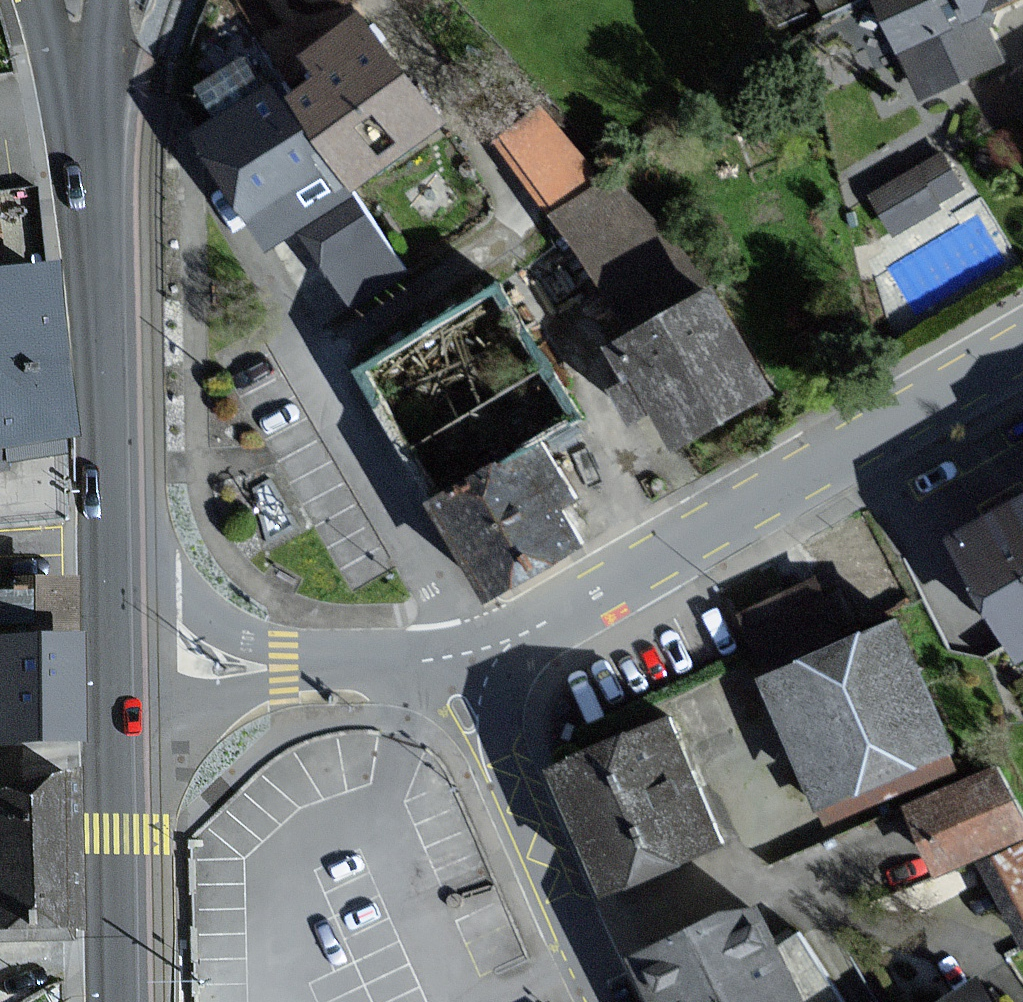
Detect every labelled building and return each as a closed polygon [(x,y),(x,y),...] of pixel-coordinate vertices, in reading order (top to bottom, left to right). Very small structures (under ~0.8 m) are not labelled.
[(824,22),(878,0),(815,0),(824,22)] [(920,99),(1002,65),(983,19),(1022,2),(1022,0),(878,0),(920,99)] [(319,78),(291,97),(353,191),(441,134),(362,15),(303,54),(319,78)] [(300,226),(353,191),(291,97),(277,76),(190,133),(266,248),(300,226)] [(539,200),(593,170),(551,98),(498,128),(539,200)] [(955,189),(938,157),(872,192),(892,230),(937,206),(934,201),(955,189)] [(622,318),(698,271),(627,159),(552,205),(622,318)] [(36,272),(27,190),(0,193),(0,277),(36,272)] [(408,274),(353,191),(300,226),(354,309),(408,274)] [(56,453),(36,272),(0,277),(0,459),(56,453)] [(581,412),(501,283),(362,369),(441,496),(430,503),(486,596),(576,542),(566,516),(587,503),(545,434),(581,412)] [(780,391),(720,286),(609,348),(628,381),(615,388),(635,424),(659,410),(680,447),(780,391)] [(64,524),(56,453),(0,459),(0,531),(64,524)] [(958,535),(1022,652),(1022,499),(958,535)] [(819,580),(748,611),(768,656),(839,625),(819,580)] [(67,649),(67,586),(5,587),(5,597),(0,597),(0,650),(67,649)] [(958,757),(905,622),(767,676),(820,811),(958,757)] [(67,649),(0,650),(0,757),(69,756),(67,649)] [(729,845),(673,717),(556,767),(611,896),(729,845)] [(999,767),(906,809),(938,879),(1022,840),(1022,821),(999,767)] [(64,783),(0,804),(0,953),(65,952),(64,783)] [(752,902),(638,967),(654,995),(659,1001),(810,1001),(752,902)] [(978,979),(943,1001),(992,1001),(978,979)]
